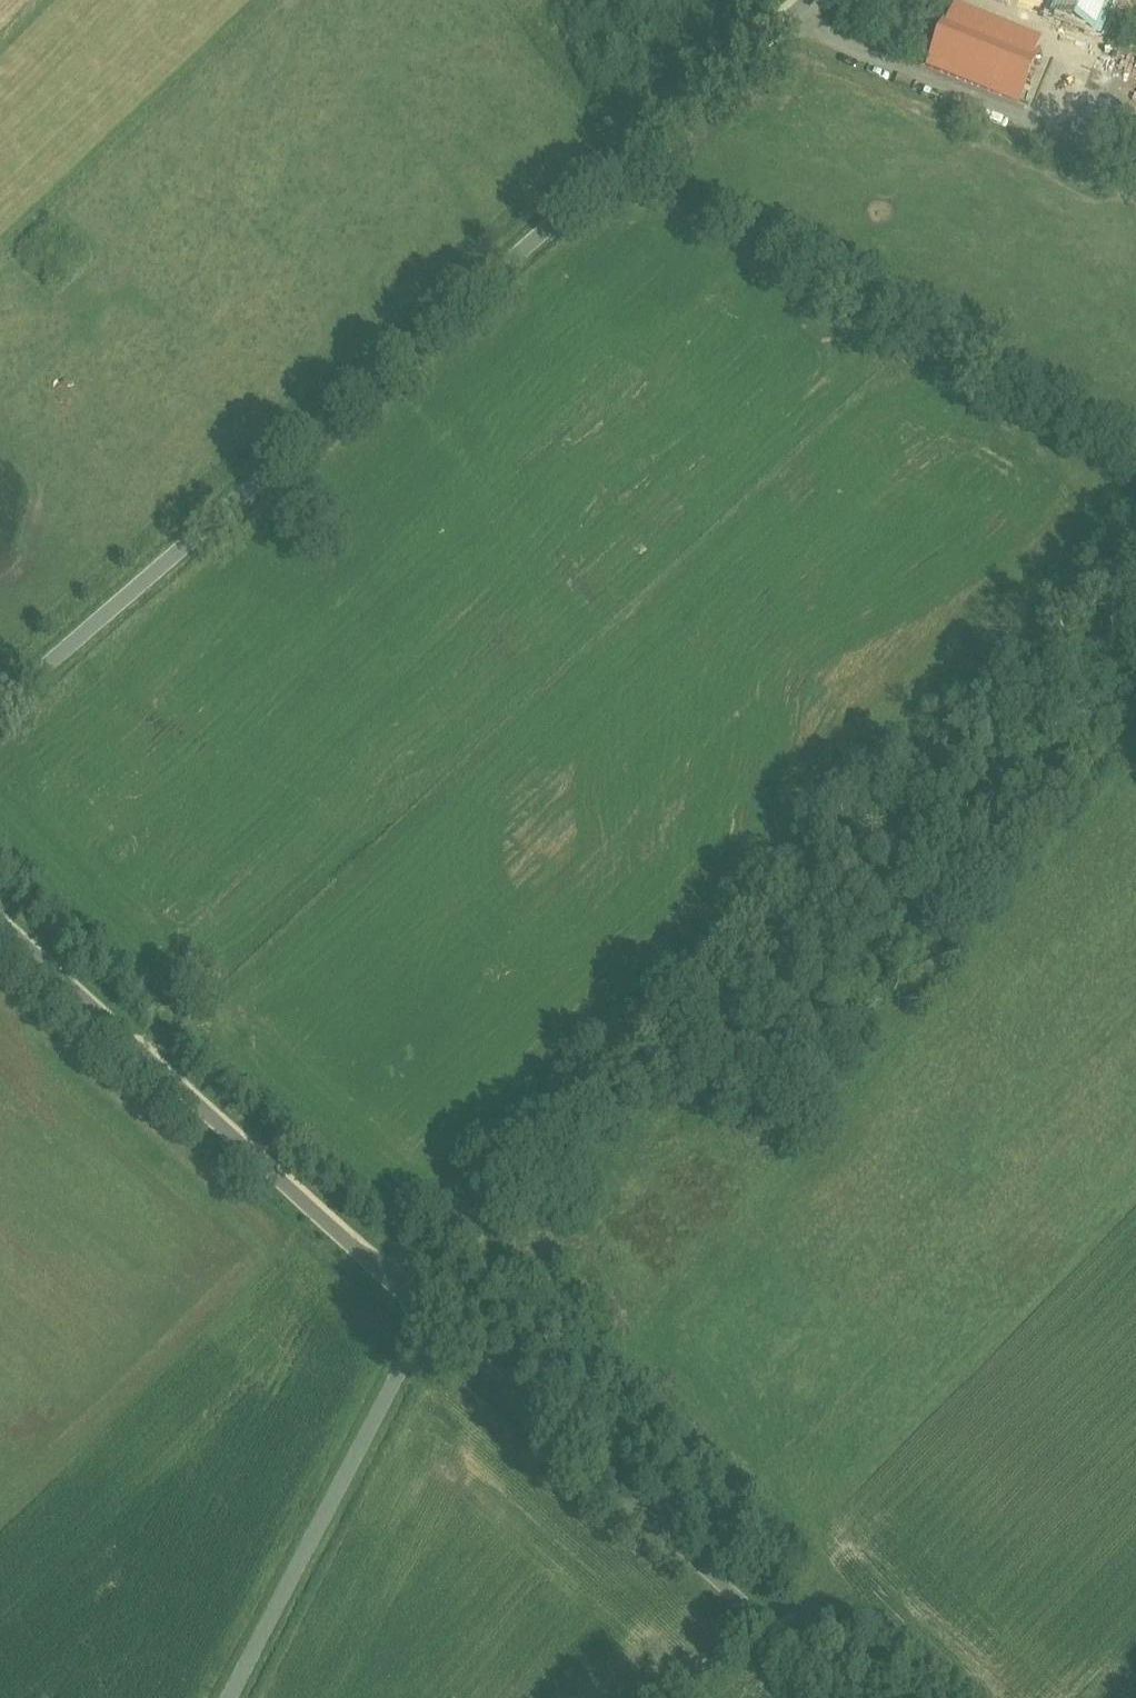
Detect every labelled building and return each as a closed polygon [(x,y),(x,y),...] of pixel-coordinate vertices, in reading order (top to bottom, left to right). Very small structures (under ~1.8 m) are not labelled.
[(998,99),(1029,32),(961,0),(893,0),(874,41),(998,99)] [(1026,11),(1083,34),(1097,0),(1030,0),(1026,11)]
